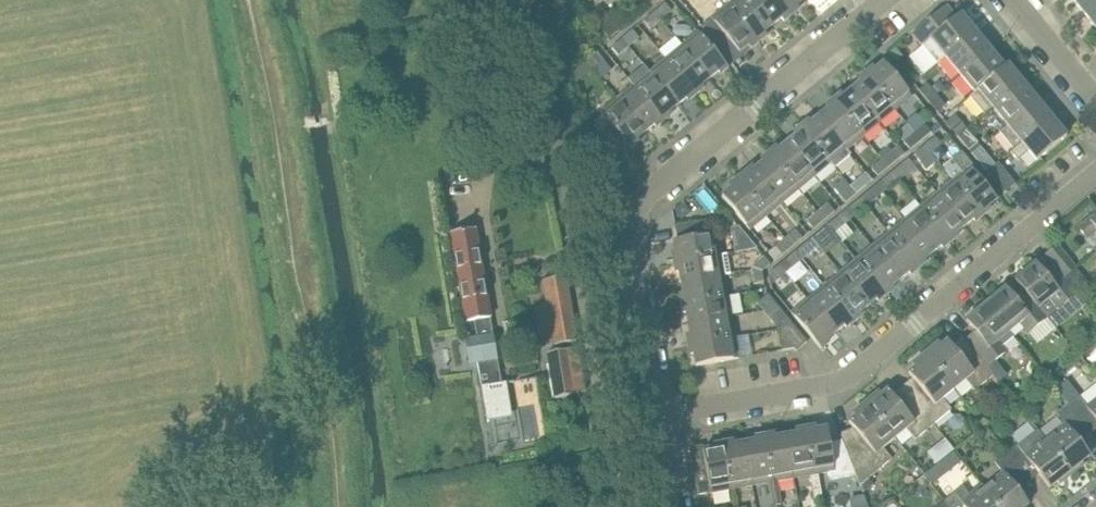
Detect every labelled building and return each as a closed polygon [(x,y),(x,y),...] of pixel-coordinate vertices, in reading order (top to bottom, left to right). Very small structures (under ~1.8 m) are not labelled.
[(641,0),(649,9),(659,0),(641,0)] [(728,4),(760,42),(764,38),(761,35),(773,25),(752,0),(733,0),(728,4)] [(773,25),(784,15),(787,19),(792,15),(779,0),(752,0),(773,25)] [(803,0),(779,0),(792,15),(796,12),(793,8),(803,0)] [(1082,10),(1094,0),(1074,0),(1082,10)] [(1082,10),(1095,27),(1095,0),(1094,0),(1082,10)] [(655,11),(661,19),(672,10),(665,3),(655,11)] [(760,42),(728,4),(702,26),(710,37),(724,53),(734,45),(740,52),(752,42),(755,45),(760,42)] [(938,63),(946,56),(976,31),(961,13),(956,17),(946,5),(913,33),(938,63)] [(600,6),(591,14),(610,38),(620,30),(600,6)] [(661,19),(655,11),(644,20),(651,28),(661,19)] [(622,38),(629,46),(639,37),(633,29),(622,38)] [(682,44),(710,78),(721,69),(723,72),(729,67),(698,31),(682,44)] [(991,49),(976,31),(946,56),(961,74),(991,49)] [(618,54),(629,46),(622,38),(612,47),(618,54)] [(682,44),(666,58),(696,94),(700,91),(698,88),(710,78),(682,44)] [(1005,67),(1008,64),(1008,63),(1005,66),(991,49),(961,74),(975,91),(970,95),(970,96),(1005,67)] [(598,52),(587,61),(593,68),(604,60),(598,52)] [(696,94),(666,58),(650,71),(678,105),(689,95),(691,98),(696,94)] [(584,75),(593,68),(587,61),(578,67),(584,75)] [(666,114),(678,105),(650,71),(649,71),(642,62),(637,66),(639,69),(628,77),(664,121),(668,117),(666,114)] [(870,69),(866,73),(896,109),(913,96),(898,79),(884,62),(873,72),(870,69)] [(970,96),(985,113),(1023,82),(1008,64),(1005,67),(970,96)] [(896,109),(866,73),(861,77),(864,80),(852,89),(880,123),(896,109)] [(659,125),(664,121),(628,77),(628,78),(633,85),(618,98),(646,131),(657,122),(659,125)] [(939,81),(931,88),(936,94),(944,87),(939,81)] [(1023,82),(985,113),(985,114),(993,107),(1007,124),(999,130),(1000,131),(1038,99),(1023,82)] [(929,100),(936,94),(931,88),(927,83),(920,90),(929,100)] [(838,96),(834,99),(864,136),(880,123),(852,89),(840,99),(838,96)] [(929,100),(938,111),(945,105),(936,94),(929,100)] [(634,141),(646,131),(618,98),(601,112),(603,114),(593,123),(617,153),(628,144),(631,148),(636,144),(634,141)] [(831,106),(820,116),(847,149),(864,136),(834,99),(829,103),(831,106)] [(1052,117),(1038,99),(1000,131),(1014,148),(1052,117)] [(946,121),(958,135),(967,128),(955,114),(946,121)] [(806,122),(801,126),(831,162),(832,162),(836,167),(851,154),(847,150),(847,149),(820,116),(808,125),(806,122)] [(1052,117),(1014,148),(1011,151),(1018,160),(1029,151),(1037,160),(1067,135),(1052,117)] [(926,124),(915,132),(921,140),(932,131),(926,124)] [(831,162),(801,126),(797,130),(799,133),(788,142),(815,176),(831,162)] [(978,142),(967,128),(958,135),(972,153),(980,147),(977,143),(978,142)] [(911,149),(921,140),(915,132),(904,141),(911,149)] [(936,136),(925,145),(932,153),(942,144),(936,136)] [(799,189),(815,176),(788,142),(776,152),(774,149),(769,153),(799,189)] [(932,153),(925,145),(915,154),(921,161),(932,153)] [(989,158),(980,147),(972,153),(981,164),(989,158)] [(893,150),(883,159),(889,167),(900,158),(893,150)] [(962,172),(953,179),(983,215),(988,212),(985,209),(998,199),(970,166),(972,164),(962,151),(952,159),(962,172)] [(783,202),(799,189),(769,153),(764,156),(767,159),(755,169),(783,202)] [(879,175),(889,167),(883,159),(872,168),(879,175)] [(1016,183),(998,161),(987,171),(1004,193),(1016,183)] [(893,171),(899,179),(903,183),(913,175),(904,163),(893,171)] [(741,176),(737,179),(767,216),(783,202),(755,169),(743,178),(741,176)] [(893,171),(882,180),(889,188),(899,179),(893,171)] [(861,177),(850,186),(857,193),(867,185),(873,180),(867,172),(861,177)] [(750,229),(767,216),(737,179),(732,183),(735,186),(722,196),(736,213),(750,229)] [(953,179),(937,193),(965,226),(976,216),(978,219),(983,215),(953,179)] [(867,206),(883,192),(877,185),(861,198),(867,206)] [(857,193),(850,186),(840,194),(846,202),(857,193)] [(937,193),(921,206),(951,242),(955,238),(953,236),(965,226),(937,193)] [(861,198),(850,207),(856,214),(867,206),(861,198)] [(829,203),(818,212),(825,220),(835,211),(829,203)] [(946,246),(951,242),(921,206),(905,219),(933,252),(944,243),(946,246)] [(851,219),(845,211),(828,224),(835,232),(851,219)] [(825,220),(818,212),(808,221),(814,229),(825,220)] [(1079,227),(1087,238),(1095,231),(1095,213),(1079,227)] [(921,262),(933,252),(905,219),(889,232),(919,269),(923,265),(921,262)] [(674,263),(720,254),(717,233),(711,234),(709,220),(675,226),(678,240),(674,241),(677,256),(673,257),(674,263)] [(828,224),(812,238),(819,246),(835,232),(828,224)] [(475,228),(451,232),(467,322),(474,321),(476,336),(464,338),(469,364),(477,363),(481,381),(487,415),(508,412),(502,376),(502,375),(499,357),(497,357),(475,228)] [(786,239),(792,246),(803,238),(797,230),(786,239)] [(889,232),(873,246),(900,279),(912,270),(914,272),(919,269),(889,232)] [(755,247),(744,233),(737,239),(745,249),(755,247)] [(796,251),(803,259),(819,246),(812,238),(796,251)] [(792,246),(786,239),(775,247),(782,255),(792,246)] [(1046,254),(1056,266),(1065,276),(1075,268),(1070,262),(1057,245),(1046,254)] [(889,289),(900,279),(873,246),(857,259),(886,295),(891,292),(889,289)] [(796,251),(786,260),(792,267),(803,259),(796,251)] [(727,253),(720,254),(674,263),(675,268),(679,268),(681,283),(724,275),(730,274),(727,253)] [(765,256),(752,267),(763,271),(771,264),(765,256)] [(857,259),(841,272),(868,306),(879,296),(882,299),(886,295),(857,259)] [(1015,279),(1025,291),(1026,291),(1047,317),(1078,292),(1065,276),(1056,266),(1045,275),(1035,263),(1015,279)] [(776,281),(786,272),(780,264),(769,273),(776,281)] [(763,271),(752,267),(755,283),(765,281),(763,271)] [(856,315),(868,306),(841,272),(824,285),(854,322),(859,318),(856,315)] [(724,275),(681,283),(684,297),(681,298),(682,304),(728,296),(724,275)] [(577,341),(565,276),(543,280),(548,305),(536,308),(543,347),(577,341)] [(849,326),(854,322),(824,285),(808,299),(836,332),(847,323),(849,326)] [(1026,291),(1025,291),(1015,299),(1005,287),(986,303),(1009,332),(1020,323),(1028,333),(1047,317),(1026,291)] [(758,303),(764,310),(775,302),(768,294),(758,303)] [(686,309),(689,324),(732,316),(728,296),(682,304),(683,310),(686,309)] [(824,342),(836,332),(808,299),(792,312),(807,332),(821,349),(826,345),(824,342)] [(764,310),(779,329),(790,320),(775,302),(764,310)] [(1013,337),(1009,332),(986,303),(967,319),(977,331),(966,340),(968,342),(967,343),(993,375),(994,375),(987,367),(1006,351),(1002,346),(1013,337)] [(735,337),(732,316),(689,324),(691,338),(688,339),(689,345),(735,337)] [(807,341),(790,320),(779,329),(783,350),(794,348),(796,351),(807,341)] [(739,358),(735,337),(689,345),(690,351),(693,350),(696,365),(739,358)] [(975,390),(993,375),(967,343),(957,351),(948,340),(942,345),(939,342),(925,353),(954,388),(966,379),(975,390)] [(570,345),(549,349),(557,394),(579,390),(578,388),(585,386),(578,348),(578,346),(571,347),(570,345)] [(954,388),(925,353),(912,364),(915,368),(909,372),(918,383),(907,392),(934,424),(952,409),(943,398),(954,388)] [(1033,369),(1032,378),(1037,385),(1046,378),(1037,366),(1033,369)] [(916,439),(934,424),(907,392),(897,400),(888,389),(882,394),(880,391),(866,403),(895,438),(907,428),(916,439)] [(1087,406),(1079,395),(1068,404),(1088,430),(1095,423),(1095,399),(1087,406)] [(855,435),(842,440),(856,474),(860,485),(892,458),(883,447),(895,438),(866,403),(853,414),(855,417),(849,422),(858,432),(855,435)] [(1077,438),(1088,430),(1068,404),(1056,413),(1065,424),(1045,439),(1072,474),(1085,464),(1083,461),(1091,455),(1077,438)] [(830,479),(856,474),(842,440),(831,442),(828,428),(813,430),(812,427),(806,428),(814,474),(810,475),(812,487),(820,485),(818,473),(829,471),(830,479)] [(801,432),(786,435),(794,478),(810,475),(814,474),(806,428),(800,429),(801,432)] [(1072,474),(1045,439),(1037,428),(1006,452),(1026,478),(1036,469),(1050,487),(1058,481),(1060,483),(1072,474)] [(794,478),(786,435),(772,438),(771,434),(765,435),(773,481),(769,482),(771,494),(779,492),(777,481),(794,478)] [(760,439),(745,442),(752,485),(769,482),(773,481),(765,435),(759,436),(760,439)] [(730,441),(724,442),(732,489),(752,485),(745,442),(730,445),(730,441)] [(732,489),(724,442),(718,443),(719,447),(703,450),(706,465),(693,467),(698,495),(732,489)] [(981,484),(999,506),(1024,506),(1029,503),(1016,485),(1026,478),(1006,452),(994,461),(1003,472),(984,487),(981,484)] [(933,468),(925,474),(933,484),(940,478),(933,468)] [(981,484),(969,493),(963,486),(944,501),(949,506),(999,506),(981,484)] [(822,497),(820,485),(812,487),(814,498),(822,497)] [(779,492),(771,494),(773,506),(781,504),(779,492)]
